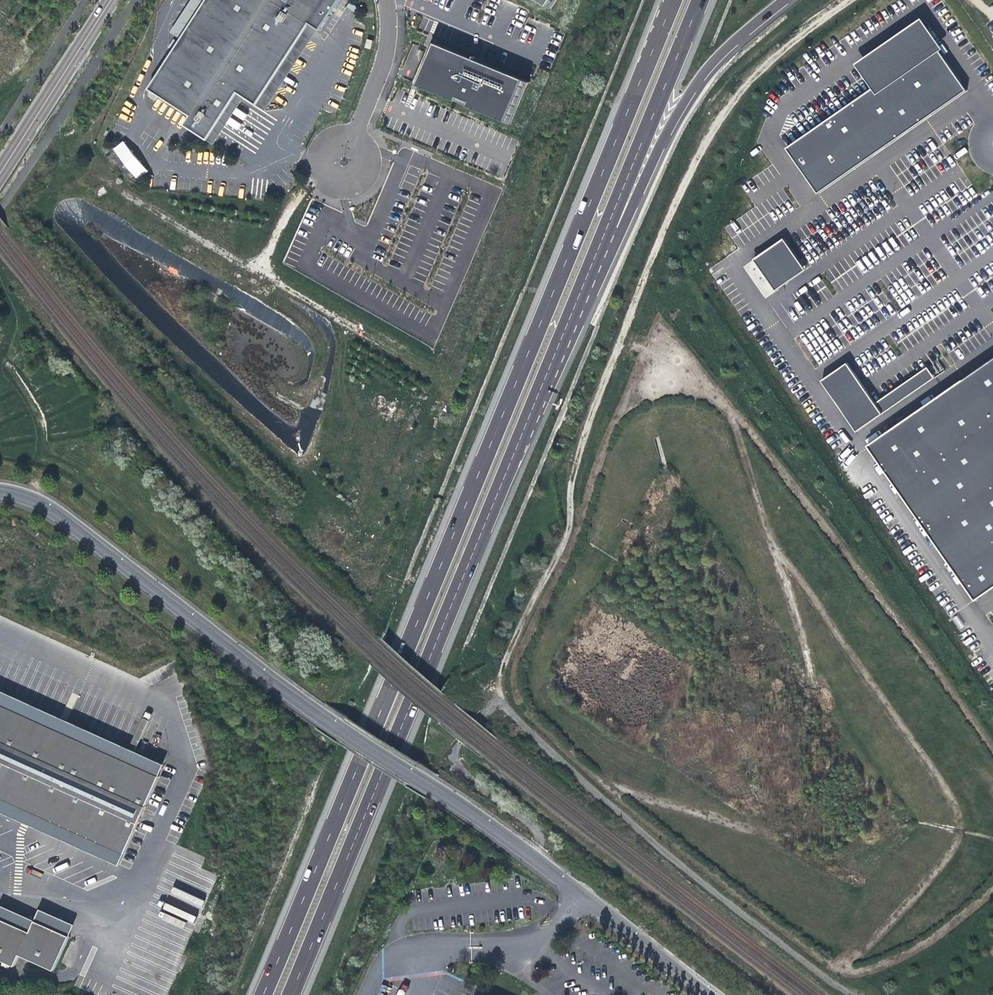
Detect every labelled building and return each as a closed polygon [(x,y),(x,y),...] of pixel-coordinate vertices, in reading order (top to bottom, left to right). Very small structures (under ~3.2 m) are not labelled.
[(179,42),(148,88),(190,116),(185,125),(208,140),(239,94),(245,98),(257,105),(311,25),(319,30),(339,0),(207,0),(179,42)] [(856,64),(877,95),(942,50),(922,19),(856,64)] [(311,25),(257,105),(266,112),(320,31),(319,30),(311,25)] [(435,43),(417,80),(455,98),(457,94),(468,100),(466,103),(507,123),(526,81),(520,78),(519,79),(497,69),(496,72),(472,61),(435,43)] [(818,194),(967,91),(940,52),(935,45),(873,89),(787,148),(818,194)] [(474,58),(472,61),(496,72),(497,69),(485,63),(474,58)] [(245,98),(239,94),(208,140),(215,145),(245,98)] [(457,94),(455,98),(462,101),(466,103),(468,100),(457,94)] [(134,180),(145,173),(125,140),(113,147),(134,180)] [(805,271),(784,240),(755,260),(776,291),(805,271)] [(868,445),(975,602),(992,589),(992,360),(868,445)] [(849,363),(823,381),(859,432),(885,413),(878,402),(849,363)] [(936,378),(928,367),(878,402),(885,413),(936,378)] [(124,854),(159,777),(0,705),(0,798),(124,854)] [(124,854),(0,798),(0,812),(119,866),(124,854)] [(0,906),(0,918),(30,932),(35,921),(0,905),(0,906)] [(35,921),(30,932),(0,918),(0,961),(14,967),(20,955),(54,971),(70,937),(35,921)]
